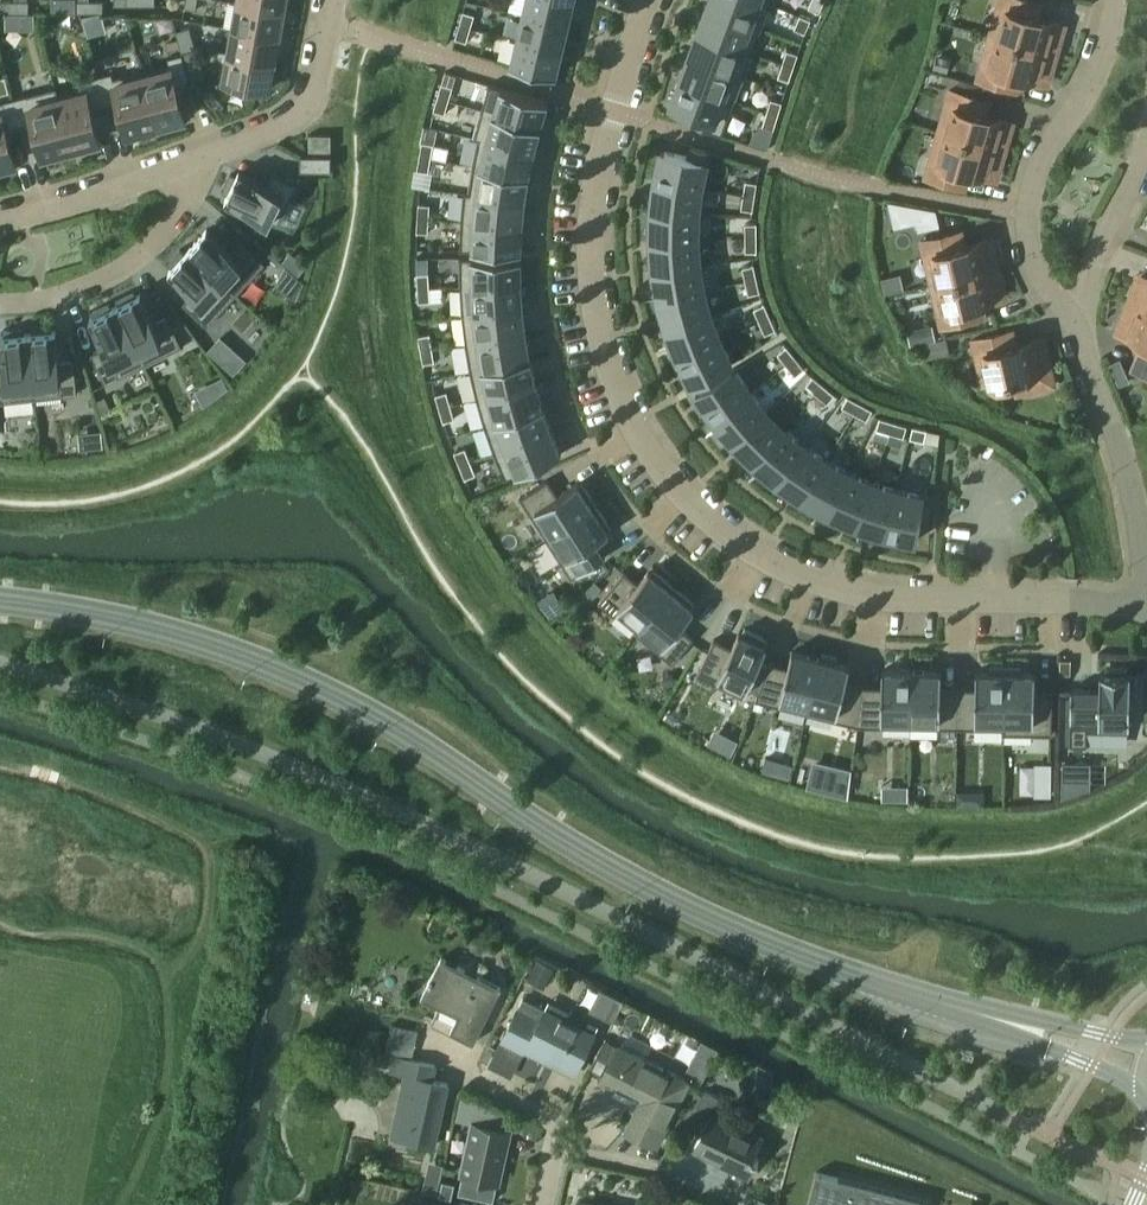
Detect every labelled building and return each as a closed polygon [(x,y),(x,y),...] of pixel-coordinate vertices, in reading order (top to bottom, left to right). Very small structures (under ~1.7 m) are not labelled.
[(16,12),(16,0),(1,0),(1,12),(16,12)] [(30,13),(30,1),(16,0),(16,12),(30,13)] [(90,12),(90,0),(76,0),(76,12),(90,12)] [(104,1),(90,0),(90,12),(104,13),(104,1)] [(198,0),(186,0),(185,8),(197,10),(198,0)] [(285,0),(239,0),(239,3),(283,11),(285,0)] [(575,0),(526,0),(523,14),(569,25),(575,0)] [(759,0),(710,0),(707,8),(762,29),(771,5),(759,0)] [(820,13),(826,0),(813,0),(809,8),(820,13)] [(1029,0),(1000,0),(998,8),(1006,10),(998,37),(990,35),(990,36),(1057,55),(1064,32),(1060,31),(1062,24),(1030,15),(1034,2),(1029,0)] [(279,36),(283,11),(239,3),(234,28),(279,36)] [(762,29),(707,8),(698,32),(753,53),(762,29)] [(464,12),(460,25),(471,28),(475,15),(464,12)] [(563,50),(569,25),(523,14),(517,39),(563,50)] [(795,29),(806,33),(812,20),(801,15),(795,29)] [(467,42),(471,28),(460,25),(456,39),(467,42)] [(176,31),(179,42),(194,38),(191,27),(176,31)] [(274,61),(279,36),(234,28),(230,53),(274,61)] [(744,77),(753,53),(698,32),(690,56),(744,77)] [(1051,78),(1057,55),(990,36),(998,39),(990,66),(982,64),(978,79),(1013,89),(1017,76),(1045,84),(1047,77),(1051,78)] [(197,49),(194,38),(179,42),(182,53),(197,49)] [(557,74),(563,50),(517,39),(511,63),(510,65),(557,76),(557,75),(557,74)] [(787,50),(783,64),(794,67),(799,54),(787,50)] [(170,63),(142,70),(158,131),(182,125),(180,119),(185,118),(177,87),(191,83),(183,53),(168,57),(170,63)] [(270,88),(274,61),(230,53),(225,79),(270,88)] [(937,55),(933,69),(948,74),(952,59),(937,55)] [(735,101),(744,77),(690,56),(681,80),(735,101)] [(790,81),(794,67),(783,64),(779,77),(790,81)] [(158,131),(142,70),(114,78),(113,72),(98,76),(106,106),(120,102),(128,133),(133,132),(134,137),(158,131)] [(929,84),(928,85),(942,89),(946,78),(932,73),(932,75),(929,84)] [(106,106),(98,76),(84,80),(85,86),(58,93),(57,93),(73,154),(97,147),(96,142),(100,140),(92,110),(106,106)] [(722,136),(735,101),(681,80),(671,106),(699,116),(695,126),(722,136)] [(453,87),(442,84),(438,97),(449,100),(453,87)] [(489,86),(482,110),(541,128),(541,127),(548,103),(548,102),(489,84),(489,86)] [(57,93),(58,93),(57,87),(13,99),(21,128),(35,125),(43,156),(48,154),(50,160),(73,154),(57,93)] [(978,113),(982,99),(951,90),(946,105),(954,108),(947,133),(939,131),(939,132),(1006,150),(1013,128),(1009,127),(1010,122),(978,113)] [(446,114),(449,100),(438,97),(434,111),(446,114)] [(13,99),(0,102),(0,173),(12,170),(11,164),(16,163),(8,132),(21,128),(13,99)] [(771,99),(767,113),(778,116),(783,103),(771,99)] [(541,128),(482,110),(482,111),(475,138),(534,152),(540,128),(541,128)] [(774,130),(778,116),(767,113),(763,126),(774,130)] [(1000,173),(1006,150),(939,132),(947,135),(939,161),(931,159),(926,177),(958,186),(962,170),(994,179),(996,172),(1000,173)] [(332,134),(310,134),(309,134),(309,147),(309,151),(332,151),(332,134)] [(534,152),(475,138),(474,139),(479,140),(474,164),(529,176),(529,175),(534,152)] [(434,144),(422,142),(420,156),(432,158),(434,144)] [(707,162),(709,152),(693,147),(690,158),(662,150),(656,181),(702,188),(707,162)] [(301,156),(301,158),(301,170),(330,170),(332,170),(332,169),(332,156),(301,156)] [(429,172),(432,158),(420,156),(418,170),(429,172)] [(529,177),(529,176),(474,164),(474,165),(470,192),(465,192),(465,193),(525,201),(529,177)] [(254,213),(278,225),(298,184),(273,172),(267,185),(239,172),(237,176),(231,174),(223,192),(228,195),(226,199),(229,201),(226,207),(251,219),(254,213)] [(699,214),(702,188),(656,181),(652,211),(699,214)] [(746,181),(744,195),(756,197),(758,183),(746,181)] [(523,225),(525,201),(465,193),(463,221),(523,225)] [(754,211),(756,197),(744,195),(742,209),(754,211)] [(939,209),(890,201),(896,227),(918,224),(921,231),(943,226),(939,209)] [(419,204),(418,218),(430,219),(431,205),(419,204)] [(698,239),(699,214),(652,211),(652,241),(698,239)] [(429,233),(430,219),(418,218),(417,232),(429,233)] [(522,250),(523,225),(463,221),(461,249),(460,250),(522,251),(522,250)] [(746,224),(746,238),(757,238),(757,224),(746,224)] [(207,229),(188,250),(237,294),(265,263),(241,241),(231,251),(207,229)] [(954,233),(922,241),(926,256),(934,254),(940,282),(932,284),(932,285),(1000,269),(995,246),(991,247),(989,240),(957,247),(954,233)] [(757,252),(757,238),(746,238),(746,252),(757,252)] [(700,265),(698,239),(652,241),(654,271),(700,265)] [(208,326),(237,294),(188,250),(186,253),(181,248),(168,263),(172,268),(169,271),(193,293),(184,304),(208,326)] [(522,259),(460,258),(460,259),(461,259),(461,287),(522,284),(522,260),(522,259)] [(705,290),(700,265),(654,271),(659,300),(705,290)] [(757,278),(754,265),(743,267),(746,281),(757,278)] [(1006,292),(1000,269),(932,285),(941,284),(947,309),(938,311),(942,326),(974,319),(971,305),(1003,298),(1002,293),(1006,292)] [(417,274),(418,288),(430,287),(429,273),(417,274)] [(1143,276),(1140,283),(1136,281),(1128,303),(1146,311),(1146,278),(1143,276)] [(761,292),(757,278),(746,281),(749,295),(761,292)] [(524,309),(522,284),(461,287),(463,315),(524,309)] [(431,301),(430,287),(418,288),(419,302),(431,301)] [(119,304),(116,306),(144,365),(183,346),(168,316),(155,323),(141,294),(137,295),(135,290),(116,299),(119,304)] [(712,315),(705,290),(659,300),(667,329),(712,315)] [(106,384),(144,365),(116,306),(113,308),(110,302),(92,311),(94,316),(90,318),(105,347),(92,354),(106,384)] [(1128,303),(1119,325),(1123,327),(1120,333),(1146,344),(1146,311),(1128,303)] [(771,317),(765,304),(754,309),(760,322),(771,317)] [(527,334),(524,309),(463,315),(466,343),(527,334)] [(678,357),(721,339),(712,315),(667,329),(678,357)] [(776,330),(771,317),(760,322),(766,334),(776,330)] [(32,333),(29,333),(36,398),(78,394),(75,361),(60,362),(57,330),(52,331),(52,324),(32,327),(32,333)] [(29,333),(25,334),(24,327),(4,329),(5,336),(1,336),(4,368),(0,369),(0,402),(36,398),(29,333)] [(931,327),(909,332),(912,345),(934,340),(931,327)] [(1055,385),(1046,346),(1042,347),(1040,339),(1009,346),(1005,332),(973,340),(976,354),(984,352),(992,385),(1015,380),(1018,393),(1055,385)] [(226,334),(213,348),(239,373),(252,359),(226,334)] [(419,336),(421,350),(433,348),(431,334),(419,336)] [(531,358),(527,334),(466,343),(471,370),(471,371),(531,359),(531,358)] [(733,362),(721,339),(678,357),(692,385),(733,362)] [(946,340),(924,345),(926,358),(949,353),(946,340)] [(778,354),(787,365),(796,357),(787,346),(778,354)] [(435,362),(433,348),(421,350),(424,364),(435,362)] [(805,368),(796,357),(787,365),(796,376),(805,368)] [(531,359),(471,371),(471,372),(477,398),(537,383),(531,359)] [(714,419),(752,391),(737,369),(697,393),(714,419)] [(214,398),(233,384),(225,375),(206,389),(214,398)] [(806,385),(817,394),(825,385),(814,376),(806,385)] [(485,426),(544,407),(544,406),(543,406),(537,383),(477,398),(485,425),(485,426)] [(835,394),(825,385),(817,394),(828,403),(835,394)] [(733,442),(768,410),(752,391),(714,419),(733,442)] [(436,395),(440,408),(451,405),(447,392),(436,395)] [(855,413),(861,403),(848,396),(843,407),(855,413)] [(867,420),(873,410),(861,403),(855,413),(867,420)] [(455,419),(451,405),(440,408),(444,422),(455,419)] [(496,452),(552,430),(544,407),(485,426),(486,426),(496,452)] [(755,463),(786,429),(768,410),(733,442),(755,463)] [(891,433),(894,422),(881,418),(877,429),(891,433)] [(904,437),(908,426),(894,422),(891,433),(904,437)] [(911,438),(925,441),(927,430),(913,427),(911,438)] [(778,482),(806,445),(786,429),(755,463),(778,482)] [(561,453),(552,430),(496,452),(505,478),(506,479),(562,454),(561,453)] [(802,499),(827,459),(806,445),(778,482),(802,499)] [(455,453),(460,466),(471,461),(466,448),(455,453)] [(829,514),(849,472),(827,459),(802,499),(829,514)] [(476,474),(471,461),(460,466),(466,479),(476,474)] [(857,525),(873,481),(849,472),(829,514),(857,525)] [(549,479),(520,497),(521,499),(546,538),(598,505),(597,504),(597,505),(596,503),(583,483),(580,485),(579,484),(578,482),(558,495),(549,481),(549,479)] [(885,535),(897,489),(873,481),(857,525),(885,535)] [(923,496),(897,489),(885,535),(916,541),(917,531),(921,513),(929,514),(931,515),(933,497),(932,497),(931,497),(923,496)] [(598,506),(598,505),(596,506),(546,538),(572,577),(571,577),(572,578),(606,557),(605,555),(605,556),(596,541),(610,532),(609,531),(608,530),(612,528),(598,506)] [(625,571),(599,602),(600,603),(601,603),(615,615),(619,609),(640,626),(636,632),(636,633),(675,586),(674,586),(673,585),(654,569),(652,573),(650,572),(651,571),(649,570),(639,583),(626,572),(625,571)] [(596,582),(585,591),(593,598),(602,588),(596,582)] [(675,586),(636,633),(672,662),(673,663),(695,638),(693,637),(680,626),(695,608),(694,607),(693,606),(695,603),(675,587),(676,587),(675,586)] [(715,639),(698,675),(699,676),(742,696),(743,697),(748,687),(759,692),(769,666),(760,662),(768,646),(766,645),(766,646),(765,645),(768,639),(745,628),(742,634),(740,633),(733,648),(727,645),(716,640),(715,639)] [(808,713),(821,659),(794,652),(793,651),(787,674),(769,670),(772,663),(770,662),(769,666),(756,700),(758,701),(808,713)] [(859,726),(864,686),(863,686),(862,693),(844,689),(850,666),(849,665),(849,666),(837,663),(838,658),(823,654),(821,659),(808,713),(858,726),(859,726)] [(1005,734),(1006,668),(991,668),(991,672),(978,672),(977,672),(976,695),(960,695),(960,688),(959,688),(958,728),(959,728),(1004,729),(1004,734),(1005,734)] [(1052,690),(1052,697),(1035,697),(1036,673),(1034,673),(1022,673),(1022,668),(1006,668),(1005,734),(1053,734),(1054,690),(1052,690)] [(1088,730),(1092,730),(1129,731),(1130,731),(1131,695),(1138,695),(1139,674),(1137,674),(1128,674),(1128,669),(1106,669),(1106,673),(1102,673),(1100,673),(1100,689),(1073,689),(1072,689),(1071,745),(1088,746),(1088,730)] [(911,727),(912,671),(884,670),(883,670),(882,694),(864,693),(865,686),(864,686),(859,726),(860,726),(911,727)] [(958,728),(959,688),(958,688),(958,695),(942,695),(942,671),(941,671),(912,671),(911,727),(958,728)] [(1039,793),(1058,794),(1059,762),(1041,761),(1039,793)] [(1063,781),(1091,781),(1092,762),(1063,762),(1063,781)] [(472,1042),(500,985),(439,955),(419,996),(456,1014),(448,1030),(472,1042)] [(575,1067),(592,1033),(541,1007),(537,1015),(517,1005),(499,1040),(521,1051),(526,1042),(575,1067)] [(391,1050),(420,1051),(421,1026),(392,1025),(391,1050)] [(518,1076),(528,1059),(505,1046),(495,1064),(518,1076)] [(655,1143),(686,1081),(619,1047),(604,1078),(617,1085),(622,1073),(652,1088),(642,1108),(635,1105),(624,1128),(655,1143)] [(975,1055),(959,1050),(957,1056),(973,1062),(975,1055)] [(431,1079),(435,1064),(394,1055),(390,1070),(405,1073),(391,1136),(432,1145),(446,1083),(431,1079)] [(742,1175),(760,1139),(718,1117),(726,1100),(705,1090),(687,1125),(701,1133),(693,1150),(742,1175)] [(498,1180),(508,1130),(472,1121),(462,1172),(498,1180)] [(929,1201),(929,1199),(817,1170),(808,1204),(928,1204),(929,1201)] [(478,1182),(445,1175),(441,1195),(473,1202),(478,1182)]
